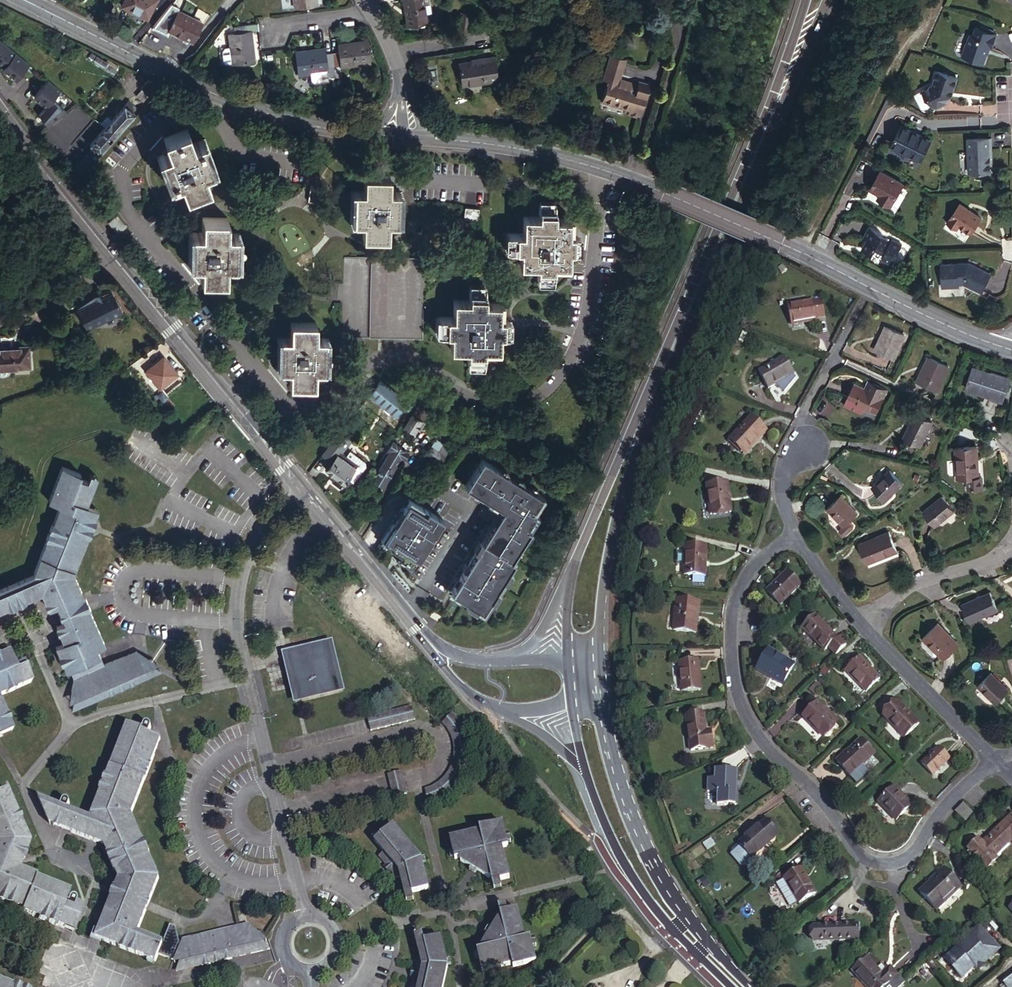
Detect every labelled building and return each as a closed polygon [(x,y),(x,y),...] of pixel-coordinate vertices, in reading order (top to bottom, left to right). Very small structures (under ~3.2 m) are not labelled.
[(157,0),(124,0),(121,6),(148,19),(157,0)] [(403,1),(404,1),(408,25),(418,23),(419,26),(422,26),(423,23),(426,22),(425,13),(423,0),(402,0),(403,1)] [(430,0),(423,0),(425,13),(431,13),(430,0)] [(180,7),(172,3),(154,26),(167,32),(169,29),(181,35),(183,33),(186,35),(185,37),(193,41),(201,25),(188,19),(190,15),(179,10),(180,7)] [(461,12),(459,27),(468,28),(470,13),(461,12)] [(203,22),(190,15),(188,19),(201,25),(203,22)] [(259,30),(258,22),(234,26),(235,32),(229,33),(231,47),(225,48),(223,51),(224,62),(226,63),(232,62),(232,63),(255,60),(252,30),(259,30)] [(994,48),(998,35),(977,28),(974,36),(971,35),(964,56),(985,63),(991,47),(994,48)] [(332,52),(335,76),(343,75),(342,65),(370,62),(368,40),(339,43),(340,52),(332,52)] [(0,42),(0,64),(3,67),(14,53),(0,42)] [(329,77),(335,76),(332,52),(326,53),(325,48),(296,51),(298,73),(328,70),(329,77)] [(16,81),(28,65),(14,53),(3,67),(1,69),(16,81)] [(632,105),(642,108),(649,83),(639,80),(638,83),(637,88),(619,82),(620,78),(625,58),(611,54),(604,78),(608,80),(602,101),(631,109),(632,105)] [(471,61),(459,63),(462,85),(497,80),(493,56),(477,58),(478,62),(471,63),(471,61)] [(933,87),(922,92),(926,101),(929,102),(932,109),(937,111),(948,105),(952,91),(954,92),(958,79),(937,73),(933,87)] [(637,88),(638,83),(620,78),(619,82),(637,88)] [(146,95),(150,98),(158,90),(145,79),(138,88),(139,88),(133,95),(140,102),(146,95)] [(45,107),(59,91),(47,80),(33,97),(45,107)] [(51,100),(45,107),(38,116),(47,127),(65,112),(51,100)] [(127,102),(104,128),(115,136),(134,114),(131,111),(134,107),(127,102)] [(922,161),(933,140),(903,126),(893,146),(922,161)] [(70,167),(79,176),(115,136),(104,128),(70,167)] [(164,137),(166,144),(171,142),(174,150),(169,152),(161,155),(172,184),(180,181),(186,195),(209,186),(204,173),(213,169),(203,140),(193,143),(187,129),(164,137)] [(994,157),(993,138),(969,138),(971,173),(993,172),(992,157),(994,157)] [(872,188),(882,194),(885,196),(882,200),(893,206),(905,184),(882,171),(872,188)] [(410,186),(384,185),(384,200),(374,200),(373,230),(383,231),(382,246),(408,247),(409,232),(417,232),(419,201),(409,201),(404,201),(404,192),(410,192),(410,186)] [(531,198),(516,197),(515,215),(503,214),(502,231),(515,232),(514,246),(531,247),(530,258),(545,259),(545,251),(560,252),(561,234),(561,227),(566,227),(567,219),(562,218),(563,202),(547,201),(548,195),(532,194),(531,198)] [(973,233),(983,218),(962,204),(949,222),(959,229),(961,226),(973,233)] [(116,214),(108,221),(117,231),(125,224),(116,214)] [(192,266),(200,266),(205,266),(205,273),(200,273),(200,281),(226,281),(226,266),(235,266),(236,237),(226,237),(226,222),(202,222),(202,236),(192,236),(192,266)] [(894,265),(904,244),(894,239),(893,241),(884,236),(885,234),(871,227),(864,239),(868,240),(863,249),(874,254),(875,252),(883,257),(882,259),(894,265)] [(425,256),(344,252),(341,340),(421,343),(425,256)] [(983,292),(992,274),(971,263),(944,264),(945,287),(961,286),(961,284),(966,283),(983,292)] [(107,286),(96,293),(100,300),(97,303),(95,299),(88,304),(75,312),(85,328),(92,323),(94,327),(97,326),(96,324),(121,308),(107,286)] [(86,300),(88,304),(95,299),(97,303),(100,300),(96,293),(86,300)] [(784,308),(789,326),(814,321),(814,319),(822,318),(819,301),(784,308)] [(472,306),(457,305),(456,322),(443,321),(443,339),(456,339),(455,354),(471,354),(471,370),(486,370),(487,359),(501,359),(502,341),(502,334),(507,334),(507,326),(502,326),(502,310),(489,309),(489,303),(472,303),(472,306)] [(282,372),(291,372),(296,372),(296,378),(291,378),(291,387),(315,388),(316,373),(327,373),(328,343),(317,342),(317,327),(292,326),(292,341),(283,341),(282,372)] [(867,333),(859,352),(883,363),(891,344),(867,333)] [(919,344),(910,363),(945,378),(953,359),(919,344)] [(0,348),(0,369),(29,366),(27,345),(0,348)] [(175,372),(162,355),(144,369),(158,386),(175,372)] [(756,374),(767,391),(792,376),(782,359),(756,374)] [(999,399),(1007,380),(972,365),(964,383),(999,399)] [(381,379),(370,394),(394,416),(407,400),(381,379)] [(865,382),(860,391),(865,393),(869,384),(865,382)] [(882,390),(869,384),(865,393),(860,391),(850,386),(840,407),(857,415),(860,409),(871,414),(882,390)] [(416,402),(414,406),(424,415),(428,410),(416,402)] [(414,406),(410,414),(421,420),(424,415),(414,406)] [(421,420),(410,414),(402,428),(413,434),(421,420)] [(931,422),(915,415),(903,440),(919,447),(931,422)] [(424,422),(421,420),(413,434),(408,442),(412,444),(424,422)] [(753,425),(729,446),(740,459),(758,444),(759,446),(766,440),(753,425)] [(344,428),(340,433),(346,437),(349,433),(344,428)] [(408,442),(413,434),(402,428),(395,440),(382,461),(393,469),(400,456),(403,451),(408,442)] [(340,433),(323,456),(330,461),(336,454),(354,469),(356,467),(343,456),(338,452),(347,438),(346,437),(340,433)] [(393,439),(380,460),(382,461),(395,440),(393,439)] [(449,451),(434,440),(422,457),(437,468),(449,451)] [(954,479),(963,479),(974,478),(974,448),(954,448),(954,479)] [(347,450),(343,456),(356,467),(354,469),(346,479),(350,483),(363,467),(363,462),(347,450)] [(346,479),(354,469),(336,454),(330,461),(325,468),(331,474),(336,478),(342,484),(346,479)] [(554,502),(482,458),(465,486),(505,512),(454,593),(485,612),(554,502)] [(383,486),(393,469),(382,461),(372,480),(383,486)] [(62,467),(48,502),(62,507),(35,575),(0,590),(0,608),(41,591),(49,608),(57,604),(61,615),(64,621),(55,624),(63,642),(55,645),(66,670),(70,669),(100,655),(97,648),(105,644),(88,604),(73,572),(92,526),(98,510),(86,505),(94,484),(87,481),(80,478),(82,474),(62,467)] [(90,474),(87,481),(94,484),(97,476),(90,474)] [(897,474),(879,489),(891,503),(909,488),(897,474)] [(342,484),(336,478),(333,481),(331,484),(338,489),(342,484)] [(978,478),(974,478),(963,479),(963,490),(978,489),(978,478)] [(724,482),(705,485),(710,515),(729,512),(724,482)] [(946,499),(928,514),(939,528),(958,514),(946,499)] [(445,524),(407,500),(380,542),(418,566),(445,524)] [(851,500),(834,514),(849,532),(855,527),(865,518),(851,500)] [(860,533),(855,527),(849,532),(845,535),(844,537),(848,542),(850,542),(859,535),(860,533)] [(892,534),(862,547),(871,567),(901,554),(892,534)] [(705,551),(684,548),(681,577),(702,579),(705,551)] [(798,566),(777,585),(790,599),(811,580),(798,566)] [(998,594),(969,606),(976,623),(1005,611),(998,594)] [(694,605),(672,602),(668,631),(690,634),(694,605)] [(824,612),(810,625),(831,649),(836,645),(844,654),(854,645),(847,636),(846,636),(824,612)] [(950,628),(937,641),(954,658),(966,645),(950,628)] [(334,640),(283,652),(295,703),(300,702),(346,690),(334,640)] [(775,645),(763,665),(788,680),(800,661),(775,645)] [(104,664),(74,677),(71,690),(78,687),(81,692),(76,694),(74,701),(72,710),(75,709),(148,677),(136,650),(104,664)] [(158,663),(136,650),(148,677),(161,671),(153,666),(158,663)] [(7,651),(0,654),(0,696),(31,682),(22,662),(14,666),(7,651)] [(104,664),(100,655),(70,669),(74,677),(104,664)] [(865,655),(851,668),(871,691),(885,678),(865,655)] [(694,663),(674,665),(679,694),(698,691),(694,663)] [(988,690),(1005,706),(1011,699),(1011,687),(1002,677),(988,690)] [(68,704),(74,701),(76,694),(81,692),(78,687),(71,690),(68,704)] [(823,698),(807,712),(826,734),(842,719),(823,698)] [(12,730),(0,702),(0,736),(12,730)] [(904,705),(889,718),(911,742),(925,728),(904,705)] [(416,719),(413,706),(373,716),(374,722),(376,729),(416,719)] [(453,713),(443,723),(444,726),(446,728),(447,732),(449,738),(451,746),(452,753),(452,759),(450,763),(448,771),(446,773),(445,775),(445,776),(442,779),(441,781),(439,783),(437,784),(435,786),(430,788),(426,790),(430,803),(431,803),(433,802),(443,798),(451,791),(457,785),(462,778),(463,774),(466,765),(467,762),(468,752),(467,743),(467,742),(466,740),(466,737),(464,731),(461,724),(457,717),(453,713)] [(683,716),(687,749),(710,746),(709,733),(702,733),(701,730),(700,715),(683,716)] [(141,729),(127,723),(91,817),(68,809),(70,804),(70,802),(70,801),(70,799),(69,799),(68,798),(67,798),(65,798),(64,798),(64,799),(63,800),(62,801),(60,806),(38,797),(50,823),(105,845),(119,878),(96,938),(103,941),(156,962),(158,955),(163,941),(135,931),(146,903),(157,874),(131,813),(155,752),(160,739),(148,734),(150,727),(151,726),(151,725),(151,724),(150,724),(149,722),(148,722),(146,721),(145,722),(144,722),(143,725),(141,729)] [(864,738),(838,759),(850,775),(876,755),(877,754),(864,738)] [(939,751),(923,766),(933,778),(950,763),(939,751)] [(876,755),(850,775),(854,780),(856,779),(866,772),(866,769),(879,760),(876,755)] [(713,775),(706,775),(706,788),(716,788),(716,803),(730,802),(730,799),(737,799),(736,767),(713,768),(713,775)] [(407,794),(402,772),(389,775),(394,796),(407,794)] [(895,788),(878,803),(895,822),(912,807),(895,788)] [(22,909),(21,912),(64,929),(72,932),(82,906),(74,903),(75,900),(75,898),(74,897),(72,896),(71,896),(70,896),(68,896),(67,897),(66,898),(64,903),(63,902),(68,890),(33,877),(34,874),(18,868),(29,842),(6,789),(0,792),(0,900),(22,909)] [(962,804),(955,812),(965,822),(973,814),(962,804)] [(765,814),(737,836),(750,852),(778,831),(765,814)] [(982,844),(981,842),(969,853),(986,870),(997,860),(991,853),(1008,838),(1011,842),(1011,843),(1011,817),(982,844)] [(492,876),(493,881),(500,879),(510,877),(503,848),(508,847),(508,844),(506,837),(503,823),(480,829),(480,832),(450,839),(455,859),(459,859),(460,862),(488,877),(492,876)] [(401,877),(405,894),(413,892),(429,889),(421,858),(394,826),(375,841),(384,853),(379,857),(386,865),(383,867),(388,873),(391,871),(394,874),(395,878),(401,877)] [(737,836),(728,842),(727,848),(737,861),(744,862),(750,857),(750,852),(737,836)] [(1008,845),(1011,842),(1008,838),(991,853),(997,860),(1001,857),(1002,854),(1009,847),(1008,845)] [(945,871),(921,893),(937,911),(962,889),(945,871)] [(786,880),(787,882),(798,906),(799,908),(816,900),(802,872),(786,880)] [(502,886),(500,879),(493,881),(494,888),(502,886)] [(790,910),(798,906),(787,882),(778,886),(790,910)] [(415,900),(413,892),(405,894),(407,901),(415,900)] [(499,907),(500,915),(507,913),(506,906),(499,907)] [(482,952),(477,953),(482,972),(513,964),(514,969),(537,963),(533,948),(531,941),(531,939),(524,940),(517,911),(507,913),(500,915),(501,919),(498,920),(481,949),(482,952)] [(859,922),(813,927),(814,940),(860,935),(859,922)] [(229,928),(183,939),(190,967),(270,948),(262,941),(258,938),(262,934),(249,923),(229,928)] [(169,924),(163,941),(158,955),(174,961),(180,943),(175,926),(169,924)] [(962,976),(974,965),(971,962),(976,957),(982,964),(983,964),(998,950),(978,928),(963,942),(964,943),(946,958),(962,976)] [(416,934),(417,942),(425,941),(423,933),(416,934)] [(417,942),(422,962),(416,964),(417,969),(415,970),(413,970),(412,973),(411,978),(413,978),(412,986),(445,986),(449,966),(442,937),(425,941),(417,942)] [(182,939),(174,961),(182,959),(177,970),(190,967),(183,939),(182,939)] [(847,962),(866,986),(875,986),(895,972),(887,963),(883,966),(878,969),(874,964),(864,950),(847,962)] [(985,966),(983,964),(982,964),(976,957),(971,962),(974,965),(979,971),(985,966)] [(879,960),(874,964),(878,969),(883,966),(879,960)] [(875,986),(899,986),(903,983),(895,972),(875,986)] [(1003,981),(1008,986),(1011,986),(1011,975),(1003,981)]
